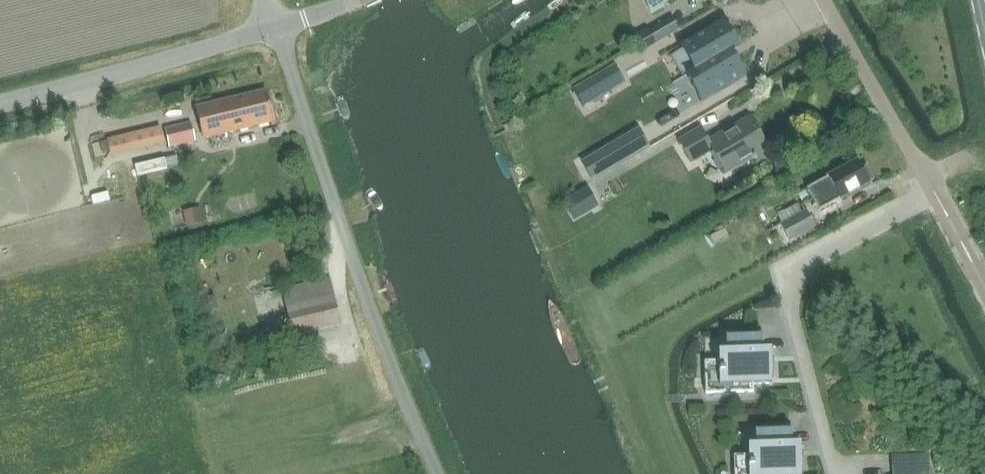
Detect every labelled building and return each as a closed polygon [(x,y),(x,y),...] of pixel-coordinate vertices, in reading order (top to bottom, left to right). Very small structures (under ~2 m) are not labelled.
[(665,0),(644,0),(651,13),(662,7),(660,3),(665,0)] [(677,31),(669,19),(648,31),(647,29),(636,36),(645,51),(656,45),(655,44),(677,31)] [(723,19),(678,46),(679,47),(682,45),(696,69),(696,70),(728,51),(728,52),(738,47),(723,21),(724,21),(723,19)] [(696,69),(686,75),(701,100),(700,101),(700,102),(746,76),(745,74),(742,76),(728,52),(728,51),(696,70),(696,69)] [(614,65),(573,89),(583,106),(624,82),(614,65)] [(274,119),(267,89),(198,105),(205,135),(274,119)] [(755,164),(769,155),(747,118),(705,143),(697,129),(675,143),(687,163),(709,150),(724,174),(751,158),(755,164)] [(108,135),(111,148),(164,136),(161,123),(108,135)] [(169,143),(194,138),(190,123),(166,128),(169,143)] [(638,128),(596,153),(607,170),(648,146),(638,128)] [(135,167),(137,175),(167,169),(165,160),(135,167)] [(873,181),(865,167),(860,170),(855,162),(805,189),(818,212),(873,181)] [(586,188),(562,203),(573,221),(597,206),(586,188)] [(803,191),(797,195),(801,203),(808,200),(803,191)] [(789,242),(814,228),(805,212),(780,227),(789,242)] [(725,230),(711,237),(715,245),(729,238),(725,230)] [(292,336),(341,323),(330,278),(280,291),(292,336)] [(704,361),(705,394),(753,392),(753,384),(769,383),(768,351),(760,352),(759,336),(727,337),(728,353),(720,353),(720,361),(704,361)] [(797,446),(789,446),(789,430),(757,431),(757,447),(749,447),(750,455),(734,456),(734,473),(798,473),(797,446)] [(890,454),(888,454),(889,467),(891,467),(929,465),(928,452),(890,454)] [(889,467),(889,473),(929,473),(929,465),(891,467),(889,467)]
